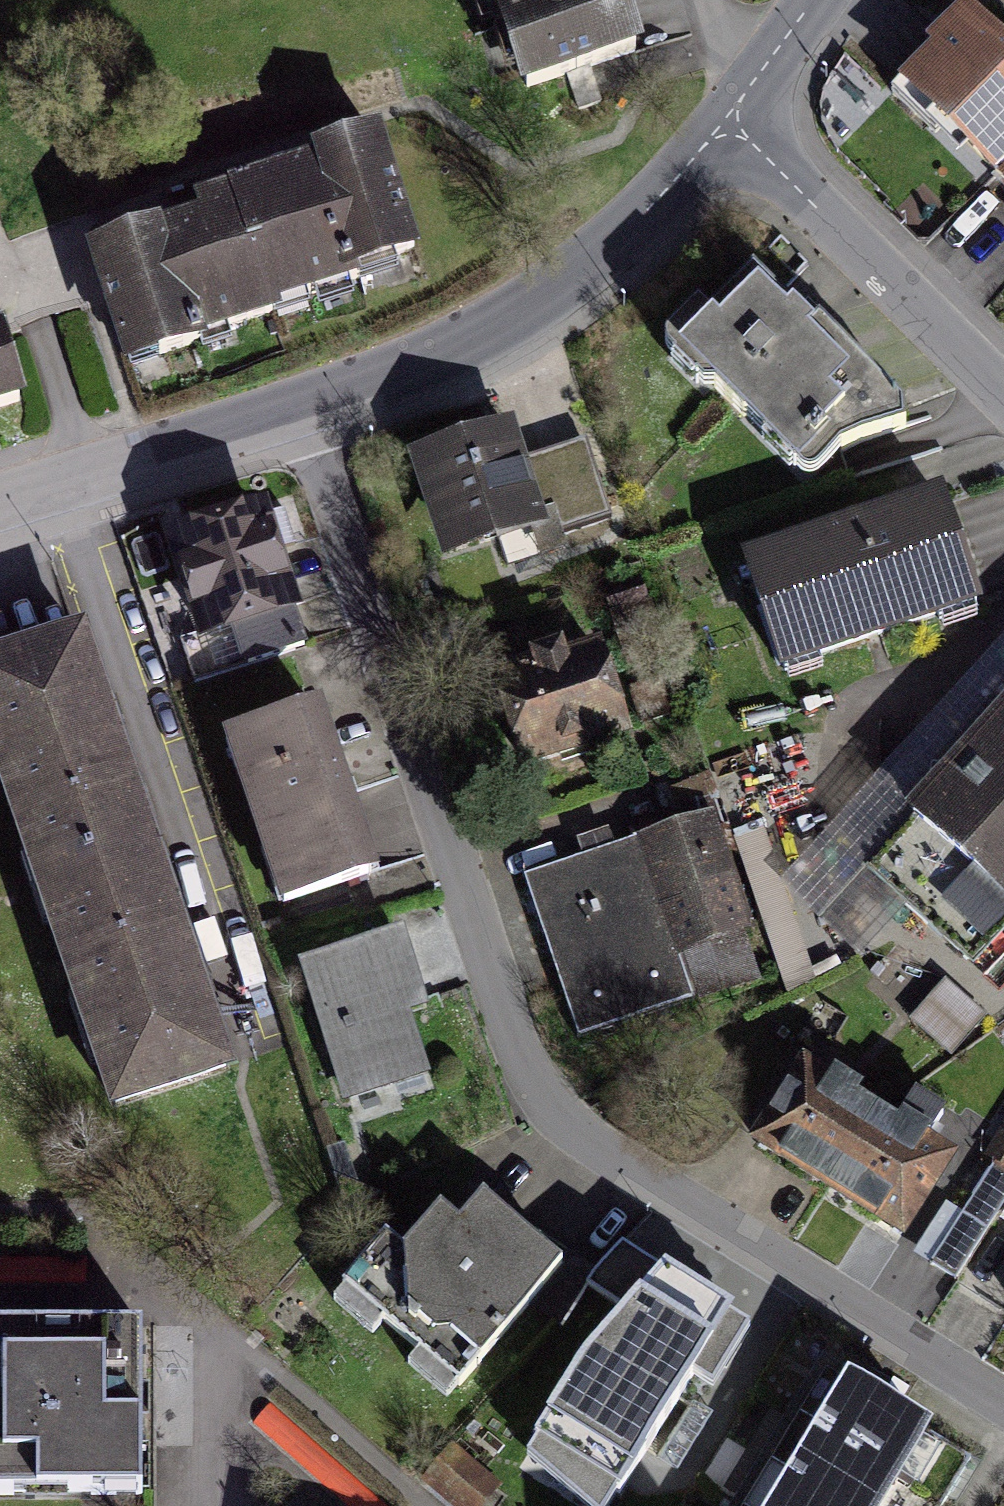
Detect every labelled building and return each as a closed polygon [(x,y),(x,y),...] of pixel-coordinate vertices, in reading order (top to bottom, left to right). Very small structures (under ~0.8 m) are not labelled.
[(519,105),(642,68),(622,0),(487,0),(519,105)] [(966,17),(893,87),(954,150),(965,139),(1003,180),(1003,56),(966,17)] [(233,327),(415,268),(376,149),(194,209),(199,224),(92,259),(130,376),(238,341),(233,327)] [(786,310),(750,273),(674,346),(806,481),(841,447),(905,426),(905,409),(805,306),(793,318),(786,310)] [(20,397),(0,338),(0,403),(20,397)] [(450,556),(541,524),(522,471),(503,418),(412,450),(450,556)] [(784,663),(974,603),(939,494),(749,554),(784,663)] [(211,514),(166,530),(202,632),(289,603),(254,500),(211,514)] [(231,1063),(221,1034),(157,844),(118,726),(79,610),(0,637),(0,803),(101,1106),(231,1063)] [(545,652),(493,669),(525,769),(627,737),(595,636),(545,652)] [(320,719),(315,705),(221,737),(277,903),(371,871),(320,719)] [(1003,923),(1003,711),(866,863),(972,958),(1003,923)] [(759,970),(710,820),(603,855),(531,878),(581,1028),(759,970)] [(783,985),(811,977),(793,912),(765,920),(783,985)] [(396,932),(299,967),(345,1097),(426,1069),(405,1009),(421,1004),(416,991),(396,932)] [(944,984),(909,1027),(952,1061),(987,1018),(944,984)] [(903,1238),(951,1162),(924,1145),(933,1131),(943,1116),(917,1099),(899,1126),(838,1088),(806,1067),(756,1145),(903,1238)] [(926,1268),(961,1289),(1003,1213),(1003,1133),(926,1268)] [(559,1269),(474,1198),(455,1220),(440,1208),(415,1239),(401,1256),(386,1244),(341,1298),(456,1393),(559,1269)] [(711,1319),(628,1271),(602,1257),(586,1278),(619,1298),(521,1455),(601,1505),(614,1505),(711,1319)] [(0,1317),(0,1497),(141,1501),(147,1321),(64,1318),(0,1317)] [(928,1430),(849,1383),(776,1505),(883,1505),(889,1496),(928,1430)] [(254,1423),(357,1505),(399,1505),(400,1505),(271,1401),(254,1423)]
